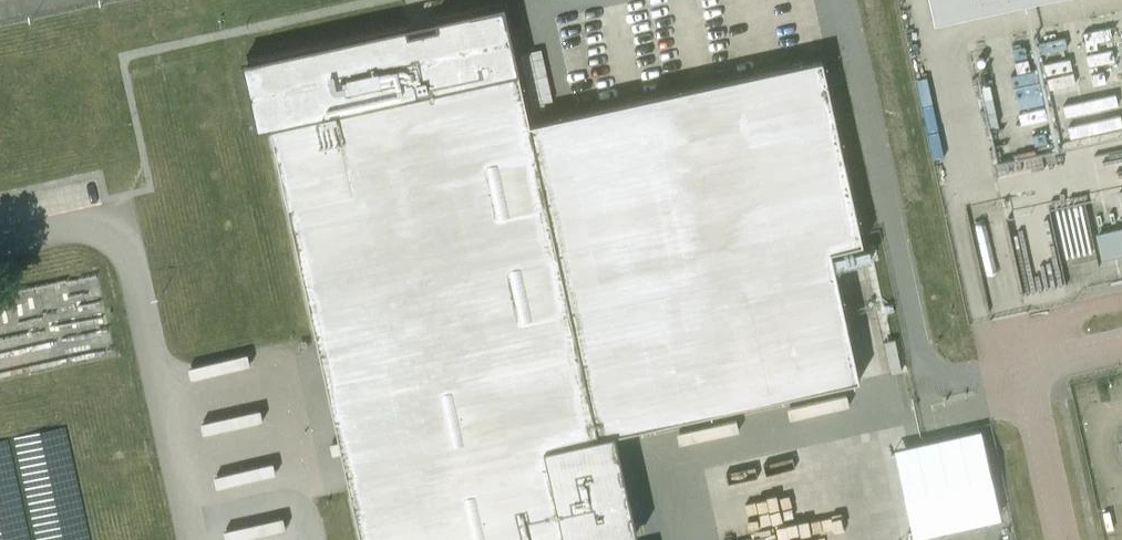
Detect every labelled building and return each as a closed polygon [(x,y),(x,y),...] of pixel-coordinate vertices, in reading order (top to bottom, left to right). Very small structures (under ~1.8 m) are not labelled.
[(934,24),(1041,0),(929,0),(934,24)] [(242,63),(257,130),(270,127),(354,509),(361,539),(626,539),(638,537),(615,434),(859,380),(831,250),(862,243),(860,233),(822,60),(529,124),(518,73),(519,72),(504,5),(436,20),(438,27),(409,34),(407,27),(407,26),(242,63)]
